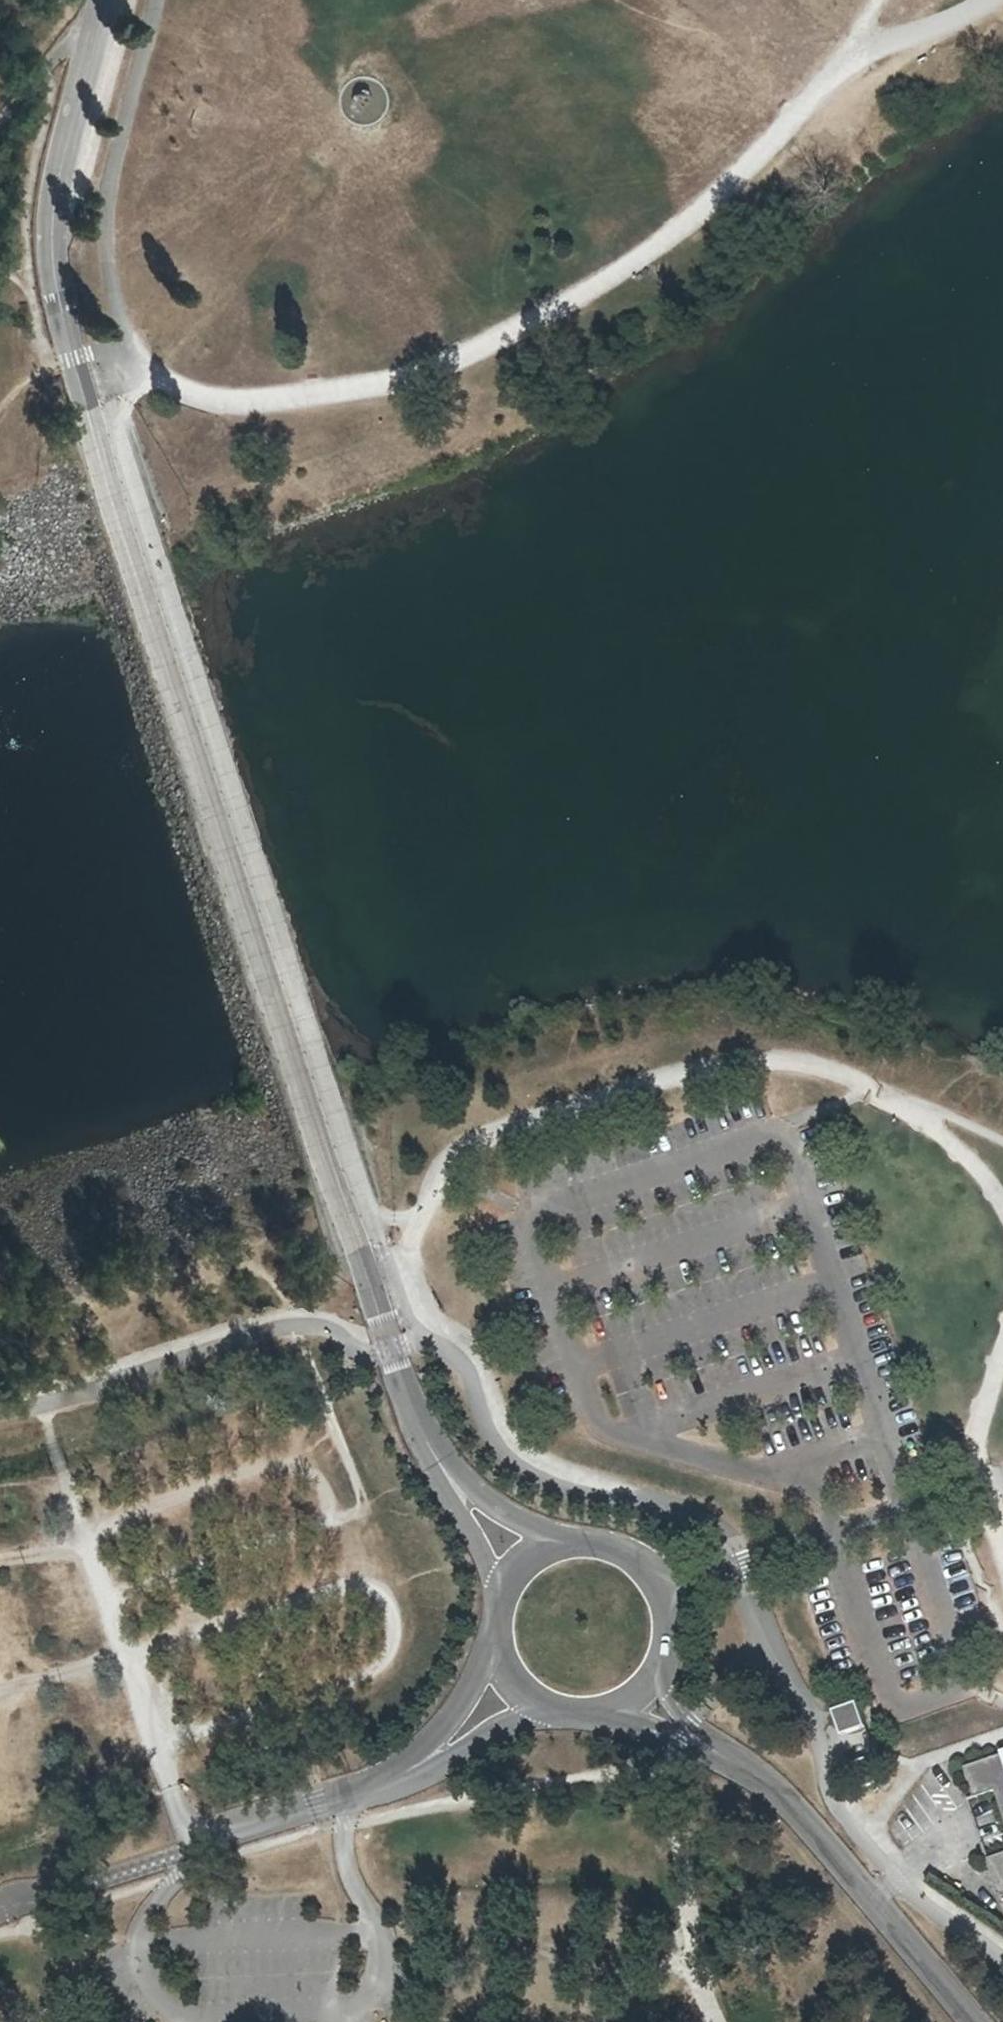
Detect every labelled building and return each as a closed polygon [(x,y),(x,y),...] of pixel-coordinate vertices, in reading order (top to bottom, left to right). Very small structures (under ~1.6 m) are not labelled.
[(348,105),(366,117),(379,97),(361,85),(348,105)] [(858,1703),(835,1711),(843,1735),(866,1727),(858,1703)] [(966,1768),(976,1798),(997,1791),(1002,1810),(1002,1752),(966,1768)] [(989,1860),(1002,1902),(1002,1855),(989,1860)]
